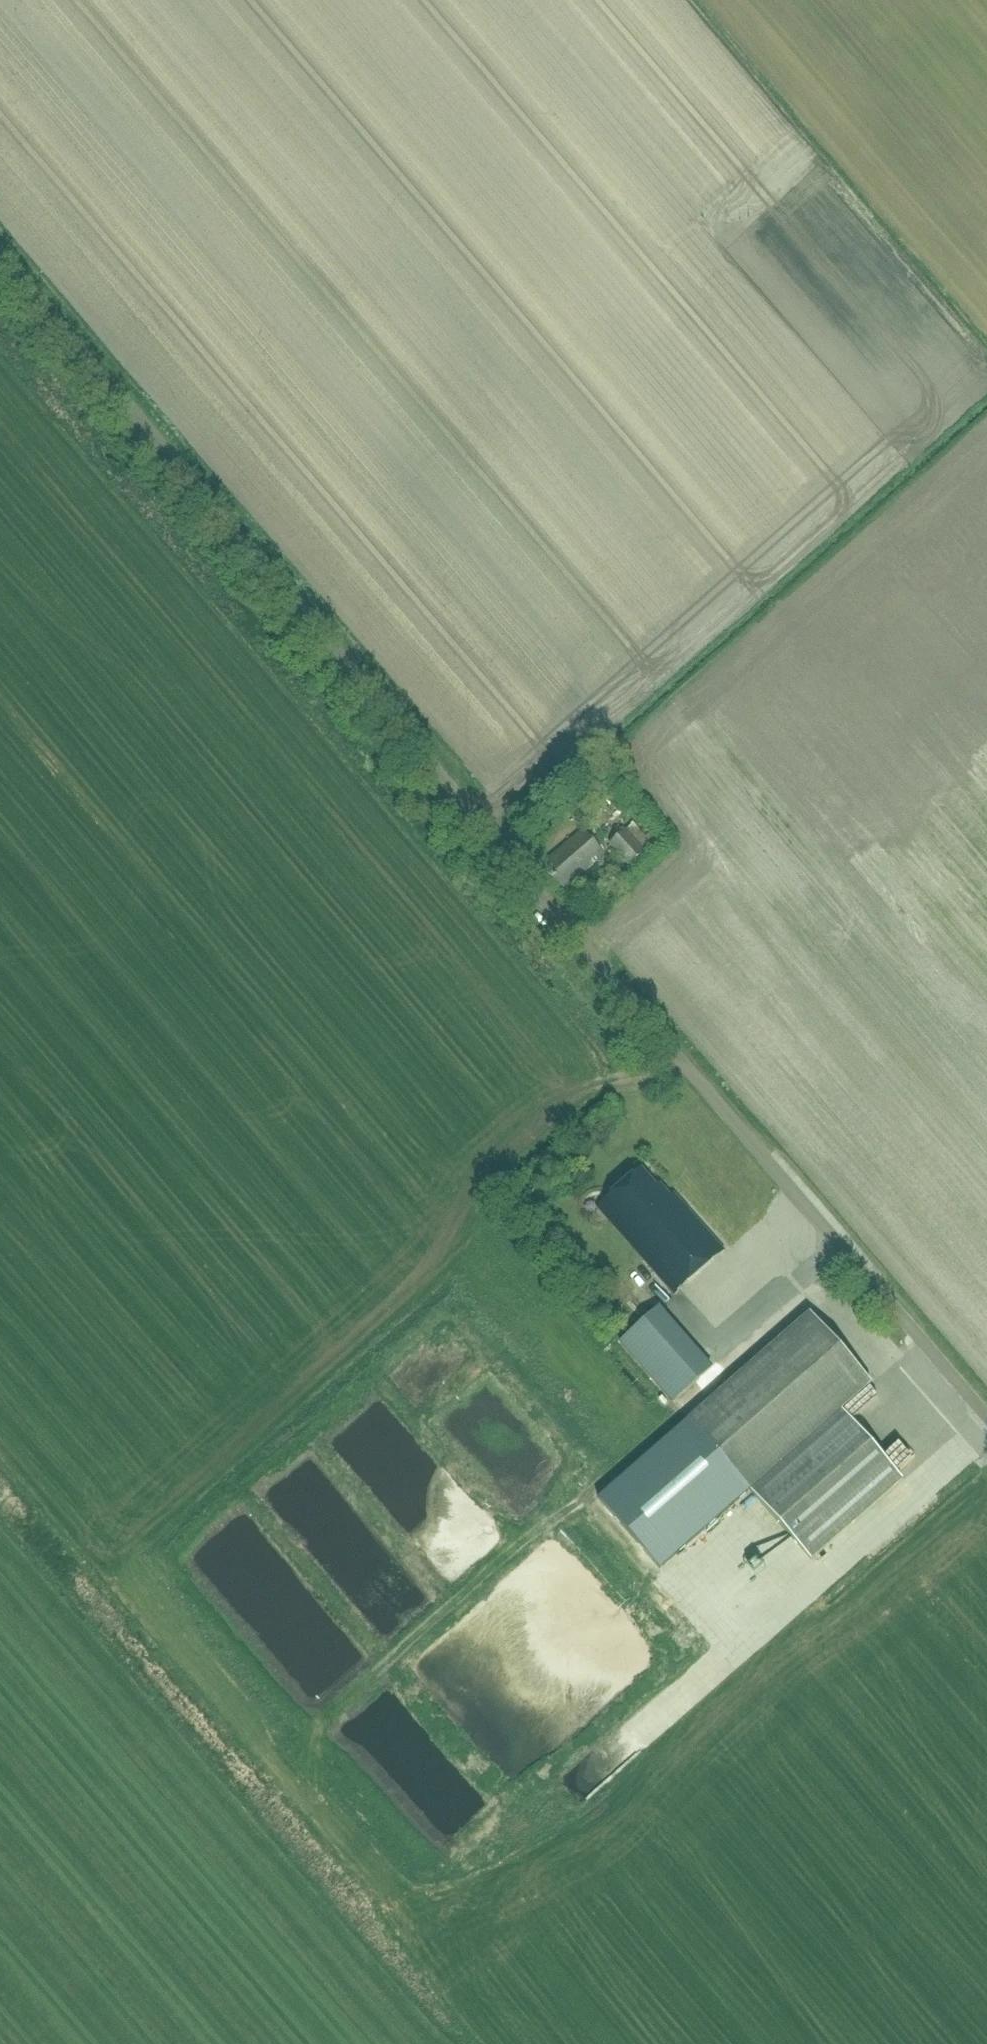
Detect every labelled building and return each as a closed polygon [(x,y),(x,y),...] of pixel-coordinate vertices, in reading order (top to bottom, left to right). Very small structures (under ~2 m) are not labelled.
[(626,829),(609,844),(627,865),(644,850),(626,829)] [(567,886),(603,854),(582,830),(540,866),(557,886),(562,881),(567,886)] [(673,1295),(724,1252),(674,1194),(669,1198),(659,1185),(657,1187),(641,1169),(597,1207),(673,1295)] [(710,1366),(659,1308),(620,1342),(671,1401),(710,1366)] [(869,1382),(808,1312),(687,1419),(597,1498),(658,1568),(748,1489),(809,1559),(901,1478),(839,1408),(869,1382)]
